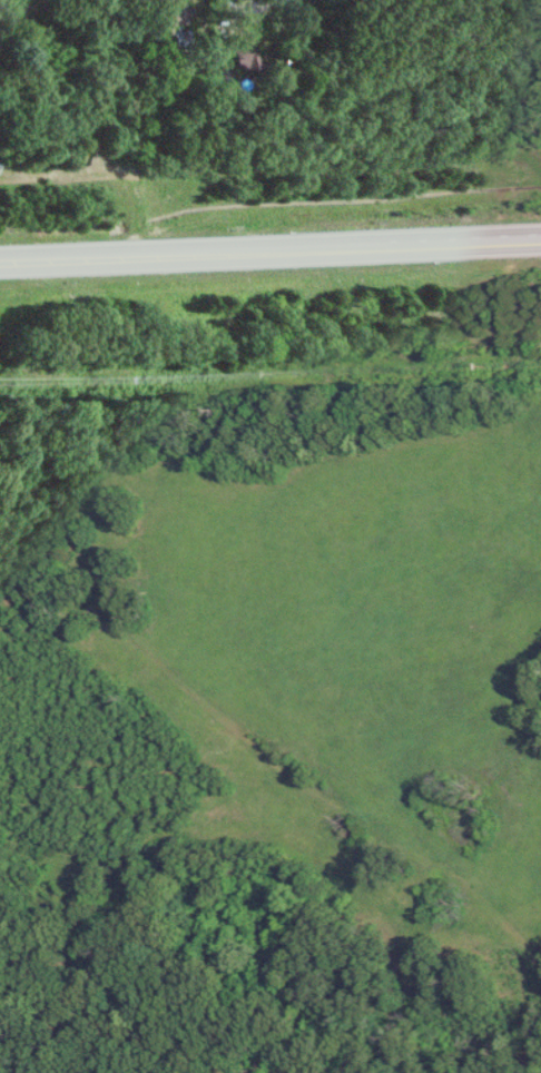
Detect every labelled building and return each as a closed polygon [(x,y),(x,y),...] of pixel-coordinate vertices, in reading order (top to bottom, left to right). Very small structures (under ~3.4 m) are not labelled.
[(232,46),(238,69),(258,64),(252,40),(232,46)]
